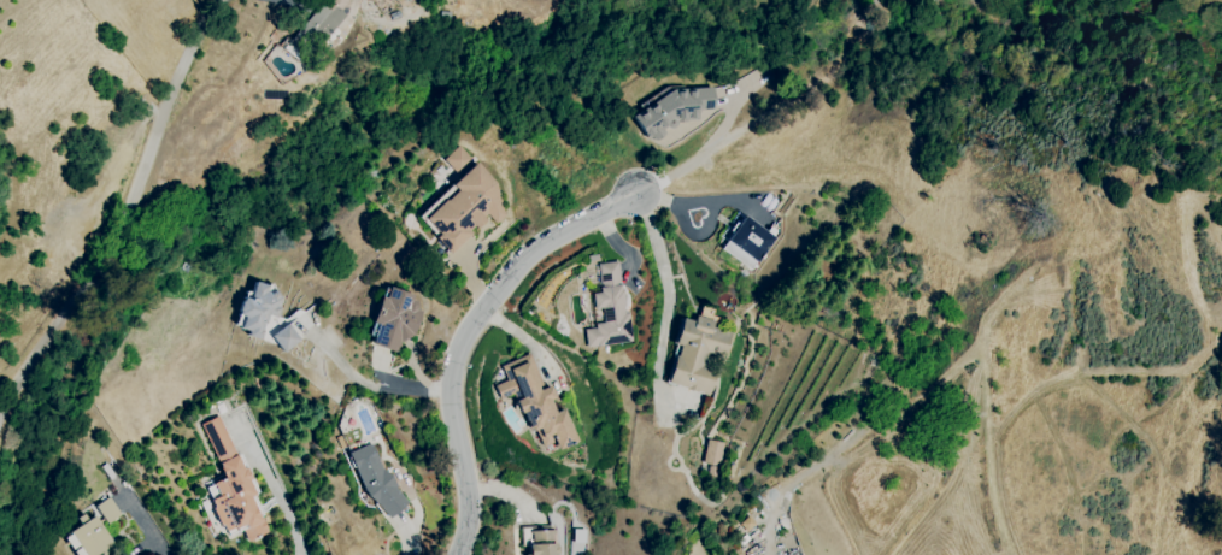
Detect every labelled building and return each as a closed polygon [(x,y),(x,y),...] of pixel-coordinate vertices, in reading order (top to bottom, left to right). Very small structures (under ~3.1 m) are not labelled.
[(346,12),(339,6),(343,0),(321,0),(295,34),(318,50),(346,12)] [(668,126),(663,130),(665,134),(664,135),(665,136),(657,141),(657,140),(654,141),(652,137),(648,140),(633,117),(672,90),(713,88),(715,108),(698,110),(699,119),(687,120),(687,122),(677,123),(677,125),(676,126),(674,129),(671,129),(670,129),(668,126)] [(443,160),(458,146),(472,160),(458,175),(443,160)] [(495,183),(476,163),(418,217),(437,236),(436,238),(451,254),(472,234),(470,230),(475,225),(477,229),(486,220),(483,217),(487,213),(497,223),(504,215),(495,183)] [(744,215),(775,238),(758,262),(725,241),(744,215)] [(618,261),(598,264),(600,284),(603,284),(603,287),(600,288),(600,293),(593,294),(594,309),(603,308),(605,323),(595,324),(595,327),(584,329),(587,348),(633,341),(629,312),(624,313),(624,307),(625,306),(623,289),(622,289),(618,261)] [(254,282),(268,285),(265,291),(271,293),(276,290),(278,295),(282,296),(280,307),(281,307),(277,318),(268,315),(265,324),(264,324),(262,330),(264,330),(260,340),(247,336),(248,331),(240,329),(243,317),(237,315),(239,312),(237,311),(241,301),(242,301),(243,297),(248,299),(254,282)] [(415,336),(423,312),(418,309),(419,306),(416,301),(413,300),(415,295),(390,287),(386,299),(382,296),(372,323),(378,325),(372,344),(396,353),(400,343),(415,336)] [(682,318),(693,321),(695,315),(713,321),(711,326),(732,332),(723,359),(707,354),(705,365),(717,368),(709,395),(698,391),(697,392),(686,389),(687,388),(666,383),(675,355),(672,354),(676,344),(674,344),(682,318)] [(288,324),(300,340),(283,353),(271,336),(288,324)] [(529,354),(545,388),(551,385),(556,398),(550,401),(556,413),(564,409),(577,442),(558,450),(554,442),(544,447),(535,430),(531,431),(523,412),(521,413),(515,401),(516,401),(513,394),(500,400),(494,386),(507,380),(501,366),(529,354)] [(219,417),(239,456),(241,455),(259,491),(255,494),(257,495),(254,496),(264,515),(260,516),(263,521),(264,520),(269,530),(268,530),(269,532),(248,542),(242,530),(230,536),(228,531),(227,531),(211,500),(213,500),(207,488),(215,484),(213,484),(227,478),(225,477),(224,477),(219,467),(221,467),(200,425),(219,417)] [(720,465),(723,442),(704,441),(702,463),(720,465)] [(382,470),(371,443),(348,453),(362,485),(368,496),(377,503),(389,518),(407,502),(396,488),(392,477),(382,470)] [(95,507),(110,497),(122,514),(107,525),(95,507)] [(84,554),(97,554),(113,544),(94,516),(88,520),(84,514),(77,519),(81,525),(69,533),(84,554)] [(557,530),(552,531),(552,525),(522,526),(522,548),(527,548),(528,554),(558,554),(557,530)]
